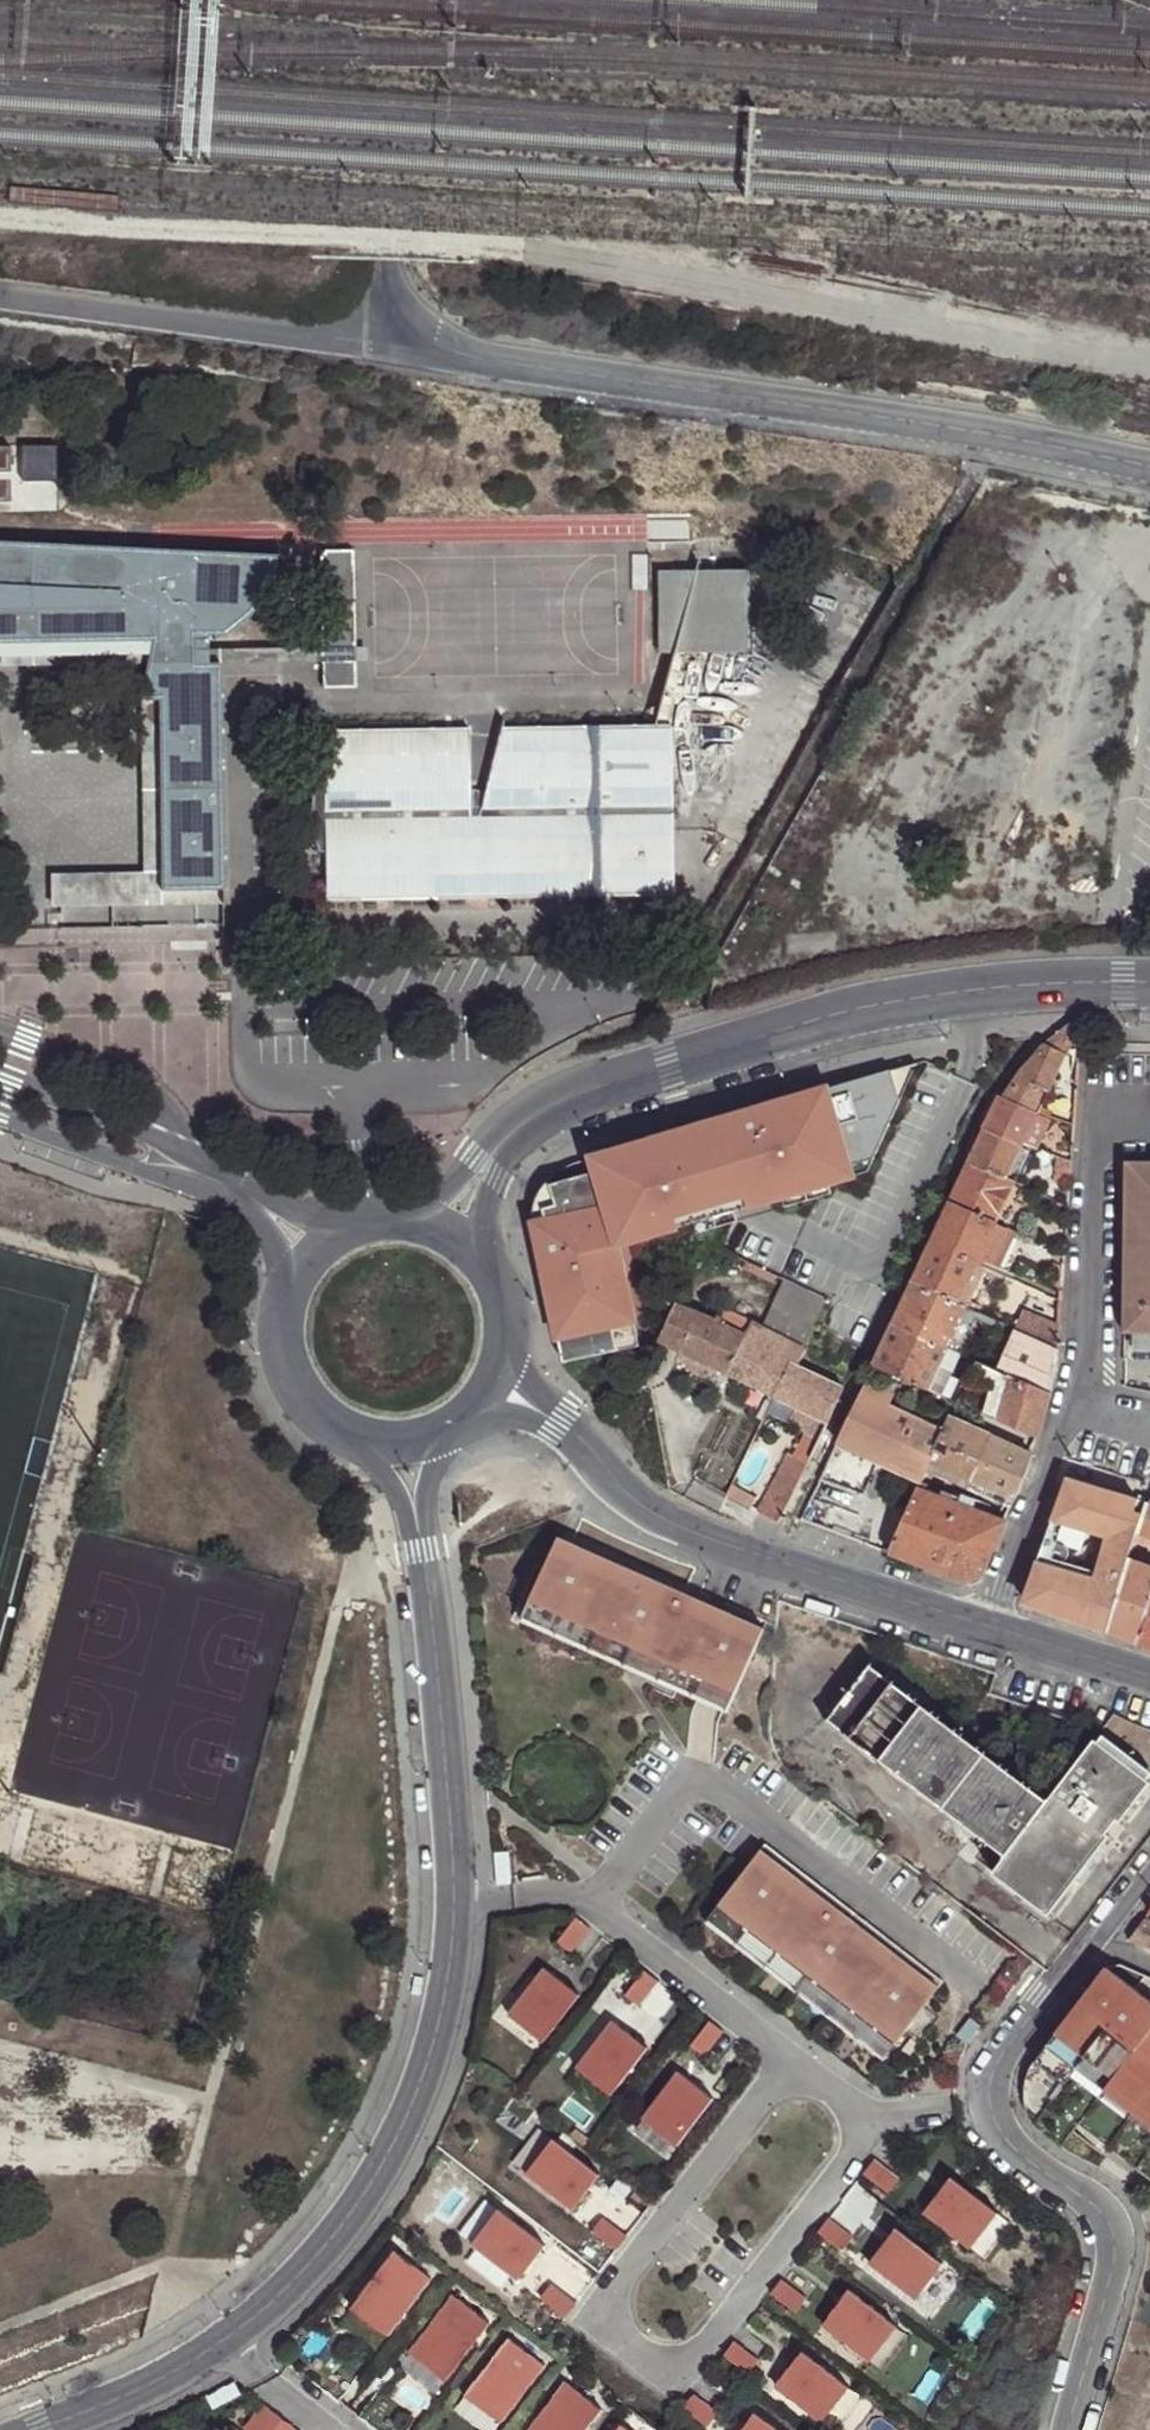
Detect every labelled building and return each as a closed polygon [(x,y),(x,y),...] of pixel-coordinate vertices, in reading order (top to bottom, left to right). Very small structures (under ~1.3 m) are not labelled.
[(10,509),(9,449),(0,449),(0,509),(10,509)] [(281,551),(0,538),(0,642),(153,639),(149,662),(143,698),(161,698),(164,875),(164,876),(197,876),(198,894),(218,893),(218,875),(226,875),(222,661),(222,660),(197,661),(196,649),(211,648),(211,646),(210,638),(228,633),(244,625),(257,614),(264,605),(270,593),(277,577),(281,551)] [(356,547),(323,548),(325,645),(325,646),(358,645),(356,547)] [(750,568),(659,568),(659,650),(751,650),(750,568)] [(149,662),(153,639),(0,642),(0,665),(149,662)] [(222,660),(222,661),(325,659),(325,658),(325,646),(325,645),(211,646),(211,648),(196,649),(197,661),(222,660)] [(358,645),(325,646),(325,658),(358,658),(358,645)] [(358,658),(325,658),(325,659),(326,686),(359,685),(358,658)] [(672,893),(669,722),(326,728),(329,899),(672,893)] [(164,875),(58,876),(59,900),(164,898),(164,876),(164,875)] [(1085,1022),(1079,1022),(1049,1045),(1063,1046),(1083,1048),(1085,1022)] [(1046,1047),(1020,1078),(1046,1090),(1052,1092),(1068,1056),(1061,1052),(1046,1047)] [(1046,1090),(1020,1078),(1005,1100),(1035,1112),(1046,1090)] [(541,1230),(577,1372),(632,1358),(626,1333),(646,1328),(627,1253),(704,1233),(745,1223),(794,1211),(840,1199),(864,1193),(862,1183),(886,1177),(914,1120),(907,1091),(841,1108),(844,1118),(825,1123),(822,1113),(584,1172),(569,1177),(557,1187),(552,1193),(545,1206),(542,1214),(541,1230)] [(1001,1098),(987,1130),(1025,1148),(1040,1115),(1035,1112),(1005,1100),(1001,1098)] [(841,1108),(822,1113),(825,1123),(844,1118),(841,1108)] [(1040,1115),(1025,1148),(1037,1149),(1051,1119),(1040,1115)] [(987,1130),(972,1164),(1009,1180),(1025,1148),(987,1130)] [(1073,1186),(1074,1161),(1067,1160),(1063,1159),(1060,1185),(1073,1186)] [(1122,1160),(1120,1332),(1130,1333),(1149,1333),(1149,1160),(1122,1160)] [(1009,1180),(972,1164),(952,1204),(997,1222),(1016,1182),(1009,1180)] [(862,1183),(864,1193),(880,1189),(886,1177),(862,1183)] [(981,1263),(1000,1224),(997,1222),(952,1204),(934,1242),(981,1263)] [(745,1223),(704,1233),(706,1244),(748,1233),(745,1223)] [(1000,1271),(1018,1231),(1000,1224),(981,1263),(1000,1271)] [(1067,1253),(1069,1234),(1057,1229),(1051,1246),(1067,1253)] [(961,1303),(981,1263),(934,1242),(915,1283),(961,1303)] [(948,1350),(969,1307),(961,1303),(915,1283),(895,1326),(948,1350)] [(791,1362),(800,1367),(808,1350),(815,1338),(823,1300),(788,1284),(764,1331),(751,1325),(745,1338),(726,1374),(775,1397),(791,1362)] [(659,1342),(663,1344),(682,1353),(700,1317),(680,1307),(676,1305),(659,1342)] [(963,1355),(982,1313),(969,1307),(948,1350),(963,1355)] [(725,1329),(745,1338),(751,1325),(729,1314),(725,1322),(727,1323),(725,1329)] [(1057,1378),(1059,1365),(1021,1348),(1031,1333),(1027,1332),(987,1315),(969,1358),(979,1363),(1008,1375),(1015,1361),(1057,1378)] [(700,1317),(682,1353),(726,1374),(745,1338),(725,1329),(727,1323),(725,1322),(718,1319),(715,1325),(700,1317)] [(1062,1333),(1061,1333),(1036,1322),(1027,1332),(1031,1333),(1061,1347),(1062,1333)] [(929,1391),(948,1350),(895,1326),(876,1367),(929,1391)] [(646,1328),(626,1333),(632,1358),(652,1353),(646,1328)] [(1059,1365),(1061,1347),(1031,1333),(1021,1348),(1059,1365)] [(1130,1333),(1129,1351),(1149,1351),(1149,1333),(1130,1333)] [(943,1396),(963,1355),(948,1350),(929,1391),(943,1396)] [(1052,1394),(1057,1378),(1015,1361),(1008,1375),(1052,1394)] [(830,1423),(845,1389),(838,1385),(800,1367),(791,1362),(775,1397),(830,1423)] [(1040,1439),(1052,1394),(1008,1375),(979,1363),(972,1384),(993,1390),(985,1415),(1040,1439)] [(933,1464),(951,1421),(868,1383),(839,1442),(924,1480),(933,1464)] [(972,1481),(991,1438),(951,1421),(933,1464),(972,1481)] [(779,1520),(821,1440),(808,1433),(794,1454),(788,1451),(757,1509),(779,1520)] [(1018,1501),(1033,1456),(991,1438),(972,1481),(1018,1501)] [(1061,1478),(1058,1487),(1070,1479),(1064,1477),(1061,1478)] [(1058,1487),(1049,1519),(1062,1524),(1102,1536),(1115,1493),(1070,1479),(1058,1487)] [(734,1485),(728,1496),(749,1506),(754,1494),(734,1485)] [(934,1570),(963,1505),(956,1503),(921,1489),(920,1492),(892,1554),(934,1570)] [(1076,1623),(1109,1634),(1131,1560),(1136,1544),(1140,1532),(1143,1520),(1132,1517),(1137,1500),(1115,1493),(1102,1536),(1106,1537),(1096,1572),(1094,1578),(1090,1577),(1076,1623)] [(956,1503),(963,1505),(965,1499),(957,1497),(956,1503)] [(1132,1517),(1143,1520),(1148,1503),(1137,1500),(1132,1517)] [(1148,1503),(1143,1520),(1140,1532),(1149,1535),(1149,1504),(1148,1503)] [(985,1576),(1008,1522),(963,1505),(934,1570),(946,1575),(969,1583),(985,1576)] [(1049,1519),(1036,1561),(1050,1565),(1052,1559),(1062,1524),(1049,1519)] [(771,1619),(566,1527),(526,1617),(731,1709),(771,1619)] [(1149,1549),(1149,1535),(1140,1532),(1136,1544),(1149,1549)] [(1050,1565),(1090,1577),(1092,1570),(1052,1559),(1050,1565)] [(1140,1644),(1149,1608),(1149,1567),(1131,1560),(1109,1634),(1140,1644)] [(1030,1607),(1076,1623),(1090,1577),(1050,1565),(1036,1561),(1027,1594),(1026,1601),(1030,1607)] [(1149,1648),(1149,1608),(1140,1644),(1149,1648)] [(1049,1803),(873,1667),(831,1722),(1007,1857),(1049,1803)] [(994,1873),(1049,1916),(1149,1786),(1149,1781),(1098,1741),(1049,1803),(1007,1857),(994,1873)] [(777,1849),(722,1918),(888,2052),(944,1983),(777,1849)] [(574,1916),(555,1941),(568,1951),(588,1926),(574,1916)] [(722,1918),(715,1926),(881,2061),(888,2052),(722,1918)] [(1149,1949),(1149,1922),(1145,1920),(1129,1940),(1149,1949)] [(1119,1953),(1107,1969),(1119,1978),(1127,1967),(1132,1971),(1139,1961),(1119,1953)] [(543,1967),(507,2014),(542,2040),(578,1994),(543,1967)] [(643,1969),(623,1994),(637,2004),(656,1979),(643,1969)] [(1149,2000),(1149,1969),(1135,1989),(1149,2000)] [(1079,2007),(1142,2057),(1149,2063),(1149,2024),(1096,1984),(1079,2007)] [(1079,2007),(1057,2035),(1122,2085),(1142,2057),(1079,2007)] [(972,2017),(959,2035),(969,2043),(982,2025),(972,2017)] [(708,2019),(689,2044),(702,2055),(722,2030),(708,2019)] [(612,2020),(576,2067),(611,2094),(647,2046),(612,2020)] [(1149,2107),(1149,2063),(1142,2057),(1122,2085),(1149,2107)] [(679,2071),(643,2118),(678,2145),(714,2098),(679,2071)] [(551,2138),(524,2173),(571,2209),(598,2174),(551,2138)] [(875,2160),(864,2173),(889,2193),(900,2179),(875,2160)] [(951,2178),(924,2213),(971,2249),(998,2214),(951,2178)] [(497,2208),(470,2243),(517,2280),(543,2245),(497,2208)] [(603,2218),(592,2232),(617,2251),(627,2237),(603,2218)] [(830,2218),(819,2232),(844,2251),(854,2237),(830,2218)] [(896,2229),(869,2263),(917,2300),(943,2265),(896,2229)] [(395,2250),(351,2307),(387,2335),(431,2278),(395,2250)] [(782,2280),(772,2293),(797,2313),(807,2299),(782,2280)] [(541,2298),(566,2318),(576,2304),(551,2285),(541,2298)] [(849,2290),(822,2324),(869,2361),(896,2326),(849,2290)] [(453,2295),(409,2352),(445,2380),(489,2322),(453,2295)] [(508,2338),(464,2395),(500,2423),(544,2365),(508,2338)] [(735,2341),(724,2355),(749,2374),(760,2360),(735,2341)] [(802,2351),(775,2386),(822,2422),(849,2387),(802,2351)] [(528,2429),(586,2429),(601,2409),(566,2382),(528,2429)] [(694,2394),(683,2408),(708,2427),(719,2413),(694,2394)] [(243,2427),(247,2429),(284,2429),(289,2423),(263,2402),(243,2427)] [(741,2429),(778,2429),(755,2412),(741,2429)]
